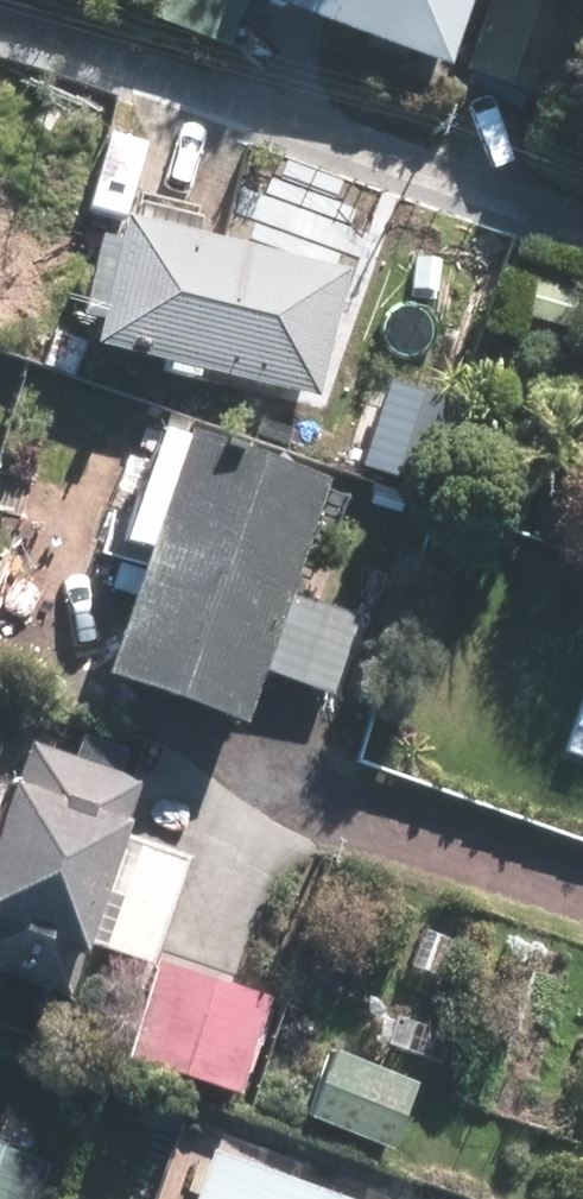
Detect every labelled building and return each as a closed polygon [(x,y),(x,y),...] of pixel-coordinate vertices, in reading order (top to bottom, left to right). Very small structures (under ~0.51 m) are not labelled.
[(164,17),(227,39),(242,0),(170,0),(164,17)] [(445,53),(464,0),(298,0),(445,53)] [(479,65),(552,88),(580,0),(500,0),(479,65)] [(345,276),(134,225),(107,339),(318,389),(345,276)] [(321,482),(200,441),(123,670),(244,711),(321,482)] [(352,621),(304,604),(280,673),(328,690),(352,621)] [(37,754),(0,876),(0,960),(75,982),(135,784),(37,754)] [(242,1081),(268,1005),(166,969),(140,1045),(242,1081)] [(412,1087),(337,1056),(313,1114),(389,1145),(412,1087)] [(44,1168),(0,1155),(0,1198),(35,1198),(44,1168)] [(210,1157),(195,1198),(331,1198),(210,1157)]
